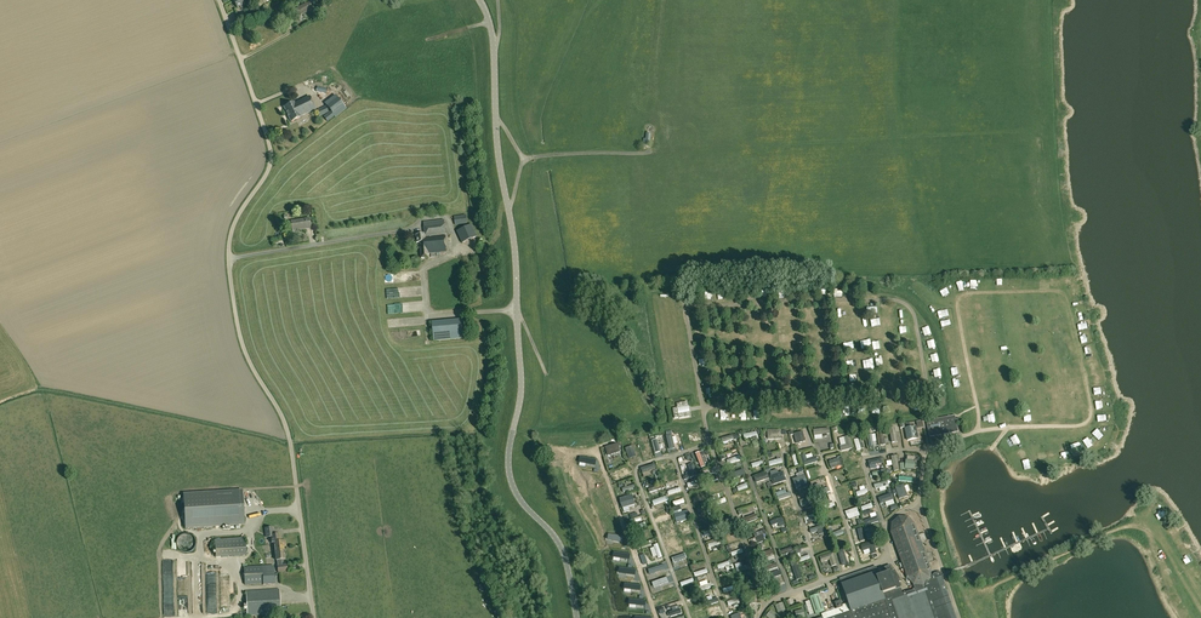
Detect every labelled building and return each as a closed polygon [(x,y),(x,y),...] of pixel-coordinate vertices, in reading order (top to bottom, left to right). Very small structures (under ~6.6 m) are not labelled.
[(244,0),(236,0),(234,1),(237,8),(246,4),(244,0)] [(309,2),(293,11),(297,18),(313,10),(309,2)] [(346,109),(336,96),(325,104),(331,112),(324,117),(327,122),(334,116),(335,118),(346,109)] [(315,110),(309,97),(294,104),(294,103),(284,108),(291,122),(301,118),(300,117),(315,110)] [(326,107),(316,111),(319,117),(329,113),(326,107)] [(467,216),(455,218),(455,225),(467,224),(467,216)] [(311,228),(309,219),(291,222),(293,230),(300,229),(300,230),(311,228)] [(422,259),(429,258),(428,254),(447,253),(446,236),(431,237),(431,236),(446,235),(444,221),(424,222),(425,234),(423,234),(423,232),(419,233),(419,234),(416,235),(417,243),(420,243),(422,259)] [(463,243),(477,237),(472,225),(457,231),(463,243)] [(405,295),(404,287),(395,287),(395,296),(405,295)] [(1075,312),(1076,318),(1084,316),(1083,310),(1075,312)] [(901,321),(908,320),(906,311),(900,312),(901,321)] [(844,328),(854,327),(853,319),(843,320),(844,328)] [(432,323),(434,342),(464,339),(463,320),(432,323)] [(864,342),(871,341),(869,332),(862,333),(864,342)] [(951,358),(957,357),(956,350),(949,351),(951,358)] [(1089,371),(1091,378),(1097,376),(1095,369),(1089,371)] [(987,383),(986,380),(989,379),(987,370),(980,372),(983,384),(987,383)] [(823,392),(827,392),(827,388),(830,387),(829,379),(821,380),(823,392)] [(679,404),(680,413),(691,412),(690,403),(679,404)] [(926,421),(929,437),(958,432),(956,423),(960,422),(959,418),(956,419),(955,416),(926,421)] [(914,426),(905,428),(908,441),(917,439),(914,426)] [(830,434),(829,429),(813,431),(814,436),(821,435),(824,435),(824,437),(827,437),(827,435),(830,434)] [(768,439),(780,439),(780,431),(768,431),(768,439)] [(794,434),(796,443),(805,441),(803,431),(794,434)] [(674,448),(671,435),(665,437),(668,450),(674,448)] [(846,445),(840,447),(841,452),(853,449),(850,437),(844,438),(846,445)] [(1090,442),(1096,447),(1100,443),(1093,437),(1090,442)] [(1020,438),(1011,443),(1016,450),(1025,445),(1020,438)] [(648,454),(652,453),(651,450),(648,440),(644,442),(644,443),(640,444),(643,455),(647,454),(648,454)] [(617,444),(605,448),(607,456),(620,453),(618,446),(617,444)] [(633,446),(625,448),(629,458),(636,456),(633,446)] [(703,452),(695,455),(701,469),(705,467),(704,467),(708,465),(703,452)] [(799,456),(802,466),(808,464),(817,462),(816,457),(806,459),(805,454),(799,456)] [(741,460),(739,456),(727,460),(728,465),(741,460)] [(829,462),(831,469),(840,466),(838,459),(829,462)] [(914,461),(907,460),(906,460),(905,469),(913,470),(914,461)] [(661,468),(662,473),(673,469),(672,465),(671,465),(670,462),(660,465),(661,468)] [(688,465),(691,472),(686,474),(687,475),(688,478),(692,477),(697,476),(693,463),(688,465)] [(642,473),(649,471),(655,469),(654,464),(640,469),(641,474),(642,473)] [(732,473),(734,478),(745,475),(743,469),(732,473)] [(783,472),(778,473),(777,470),(770,472),(771,476),(774,485),(786,480),(783,472)] [(621,477),(623,483),(634,478),(631,472),(621,477)] [(756,483),(769,479),(768,474),(754,478),(756,483)] [(805,475),(804,476),(797,478),(793,479),(795,487),(800,485),(802,489),(808,487),(805,475)] [(717,476),(702,480),(703,484),(718,479),(717,476)] [(879,488),(885,486),(889,485),(887,481),(874,485),(875,489),(879,488)] [(649,489),(651,493),(662,489),(664,488),(663,484),(649,489)] [(895,488),(899,499),(907,496),(903,485),(895,488)] [(185,528),(244,524),(242,491),(183,494),(185,528)] [(789,492),(777,496),(778,501),(791,497),(789,492)] [(885,503),(893,500),(894,500),(892,494),(879,499),(881,504),(885,503)] [(666,501),(665,497),(652,501),(653,506),(666,501)] [(806,506),(811,504),(815,502),(814,498),(800,503),(802,507),(806,506)] [(698,514),(710,510),(709,505),(697,509),(698,514)] [(793,512),(792,508),(791,505),(783,508),(784,511),(783,511),(784,515),(793,512)] [(637,506),(625,510),(626,514),(638,510),(637,506)] [(673,515),(674,515),(682,512),(680,506),(671,509),(673,515)] [(847,516),(858,512),(859,512),(857,507),(845,512),(847,516)] [(1155,516),(1159,521),(1166,515),(1161,510),(1155,516)] [(690,519),(687,511),(674,515),(677,523),(690,519)] [(807,521),(819,517),(818,513),(806,517),(807,521)] [(756,514),(742,519),(744,524),(758,519),(756,514)] [(782,517),(770,522),(771,526),(778,524),(779,527),(785,525),(782,517)] [(879,522),(877,517),(865,521),(866,526),(879,522)] [(848,604),(842,606),(841,600),(834,603),(837,609),(830,611),(833,617),(832,617),(957,617),(941,574),(941,573),(940,573),(939,572),(938,572),(937,572),(935,573),(934,573),(934,574),(933,574),(933,575),(932,575),(932,576),(932,577),(931,577),(931,578),(931,579),(931,580),(928,581),(927,580),(928,580),(928,579),(929,578),(929,577),(929,576),(929,575),(929,574),(929,573),(929,572),(929,571),(929,570),(929,569),(929,568),(912,525),(912,524),(911,523),(911,522),(910,522),(910,521),(909,521),(909,520),(908,520),(908,519),(907,519),(906,519),(906,518),(905,518),(904,518),(903,518),(902,518),(901,518),(900,518),(899,518),(898,519),(897,519),(896,520),(895,520),(895,521),(894,521),(894,522),(893,523),(893,524),(892,524),(892,525),(892,526),(892,527),(892,528),(892,529),(892,530),(892,531),(892,532),(899,550),(898,550),(902,560),(903,560),(910,578),(911,579),(911,580),(913,590),(897,595),(895,590),(901,588),(895,571),(892,572),(890,566),(882,569),(884,574),(877,577),(875,572),(878,571),(876,567),(873,568),(840,579),(848,604)] [(721,529),(722,533),(735,528),(733,524),(721,529)] [(825,534),(824,530),(822,526),(810,530),(812,534),(817,532),(818,536),(825,534)] [(686,530),(688,536),(695,534),(693,527),(686,530)] [(278,547),(283,547),(286,546),(285,542),(281,542),(280,534),(274,535),(273,528),(265,529),(266,537),(271,537),(271,543),(274,543),(275,551),(276,551),(276,550),(279,550),(278,547)] [(704,537),(717,533),(716,529),(703,533),(704,537)] [(854,537),(865,533),(864,529),(852,533),(854,537)] [(193,549),(195,546),(195,543),(195,540),(194,538),(192,535),(189,534),(186,533),(183,534),(180,535),(178,537),(177,540),(176,543),(177,546),(178,548),(180,551),(183,552),(186,553),(189,552),(191,551),(193,549)] [(755,537),(757,544),(765,541),(762,534),(755,537)] [(639,539),(641,543),(650,540),(649,536),(644,537),(643,535),(639,536),(640,539),(639,539)] [(740,541),(738,535),(724,540),(726,545),(740,541)] [(216,558),(246,556),(245,539),(215,540),(216,558)] [(814,544),(815,548),(828,543),(826,540),(814,544)] [(1157,549),(1163,547),(1161,541),(1155,543),(1157,549)] [(863,551),(869,549),(870,553),(871,555),(876,553),(876,550),(873,543),(873,542),(861,546),(863,551)] [(654,547),(650,548),(653,557),(657,556),(658,558),(662,557),(657,544),(653,545),(654,547)] [(285,560),(283,547),(278,547),(279,550),(276,550),(276,551),(275,551),(275,554),(276,561),(277,561),(277,566),(278,572),(287,571),(286,565),(282,565),(282,560),(285,560)] [(795,556),(793,552),(794,552),(793,547),(781,551),(782,556),(789,553),(791,557),(795,556)] [(762,558),(773,554),(772,550),(760,554),(762,558)] [(843,550),(837,552),(842,566),(847,564),(843,550)] [(684,561),(682,554),(672,558),(673,561),(678,559),(679,562),(684,561)] [(829,560),(831,566),(836,565),(833,554),(819,558),(821,563),(829,560)] [(726,567),(727,571),(734,568),(732,565),(730,566),(729,562),(717,566),(718,570),(726,567)] [(797,562),(792,564),(797,580),(802,579),(798,566),(797,562)] [(764,567),(766,572),(777,568),(776,563),(764,567)] [(274,566),(262,566),(244,567),(245,585),(264,584),(275,583),(274,566)] [(689,571),(688,568),(687,566),(676,570),(677,575),(689,571)] [(830,576),(835,574),(833,566),(827,568),(830,576)] [(218,574),(218,582),(227,582),(227,574),(218,574)] [(781,578),(777,580),(776,577),(769,580),(770,583),(771,587),(783,583),(781,578)] [(640,578),(629,581),(630,586),(636,585),(642,583),(640,578)] [(670,583),(661,587),(657,588),(659,592),(662,591),(671,587),(670,583)] [(699,587),(700,591),(712,587),(711,583),(699,587)] [(219,587),(219,608),(228,608),(228,587),(219,587)] [(247,616),(281,614),(279,589),(246,592),(247,616)] [(751,589),(746,591),(750,605),(755,603),(751,589)] [(186,611),(186,591),(177,591),(178,612),(186,611)] [(804,594),(791,597),(793,604),(806,601),(804,594)] [(815,614),(824,611),(819,594),(810,597),(815,614)] [(717,598),(705,602),(706,606),(718,602),(717,598)] [(639,610),(650,606),(648,601),(637,605),(639,610)] [(704,609),(698,611),(692,614),(694,617),(700,617),(706,615),(704,609)]
